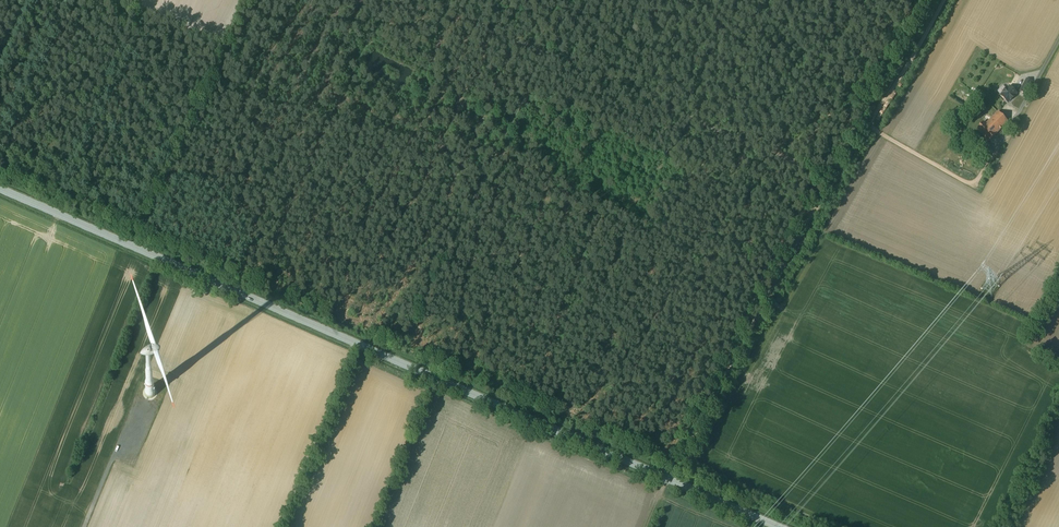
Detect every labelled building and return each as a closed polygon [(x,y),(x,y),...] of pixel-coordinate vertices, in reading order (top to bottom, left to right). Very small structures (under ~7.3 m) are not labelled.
[(1027,79),(1020,91),(1025,93),(1032,82),(1027,79)] [(1006,88),(1003,92),(1000,95),(1007,102),(1010,99),(1011,100),(1014,96),(1016,93),(1010,86),(1007,89),(1006,88)] [(984,97),(978,91),(975,94),(981,100),(984,97)] [(998,111),(986,124),(996,134),(1008,122),(998,111)] [(986,124),(984,122),(977,129),(989,141),(996,134),(986,124)] [(993,152),(981,141),(976,146),(987,158),(993,152)]
